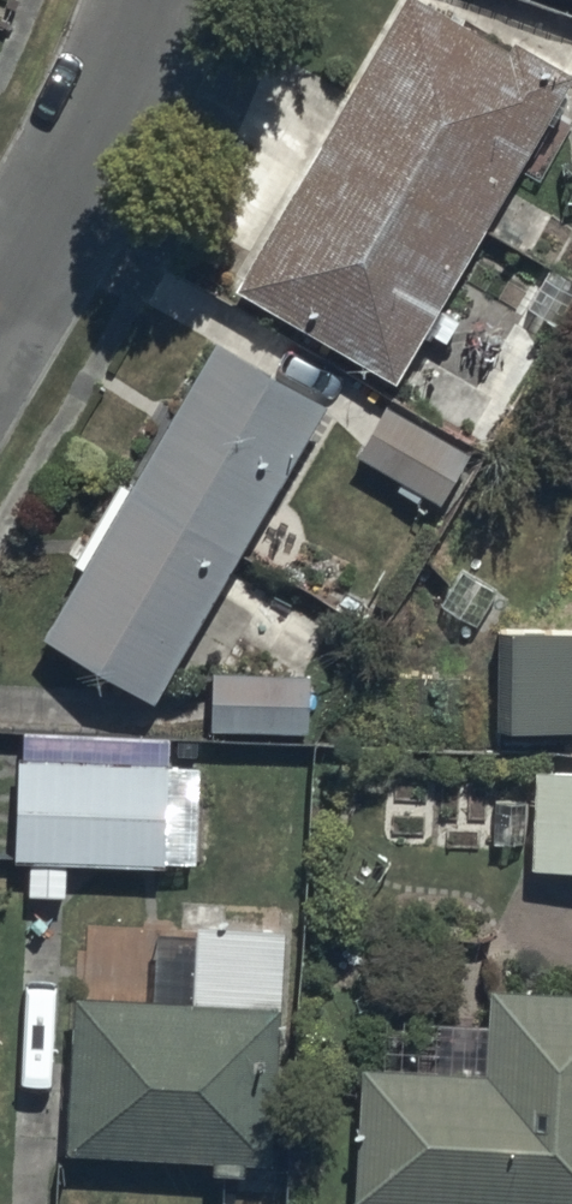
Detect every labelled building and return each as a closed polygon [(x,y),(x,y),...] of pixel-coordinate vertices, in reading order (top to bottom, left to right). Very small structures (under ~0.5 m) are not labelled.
[(424,0),(407,0),(232,300),(395,394),(571,91),(571,86),(424,0)] [(336,412),(207,341),(33,638),(163,709),(336,412)] [(385,397),(352,450),(435,498),(467,444),(385,397)] [(500,632),(499,732),(571,733),(571,632),(500,632)] [(306,669),(209,668),(210,726),(305,727),(306,669)] [(164,760),(14,756),(11,860),(25,860),(25,893),(63,894),(64,861),(162,864),(163,830),(191,831),(193,780),(163,779),(164,760)] [(536,773),(532,872),(571,874),(571,774),(536,773)] [(504,996),(499,1069),(371,1068),(352,1203),(571,1203),(571,995),(504,996)] [(275,1013),(76,997),(68,1155),(260,1168),(275,1013)]
